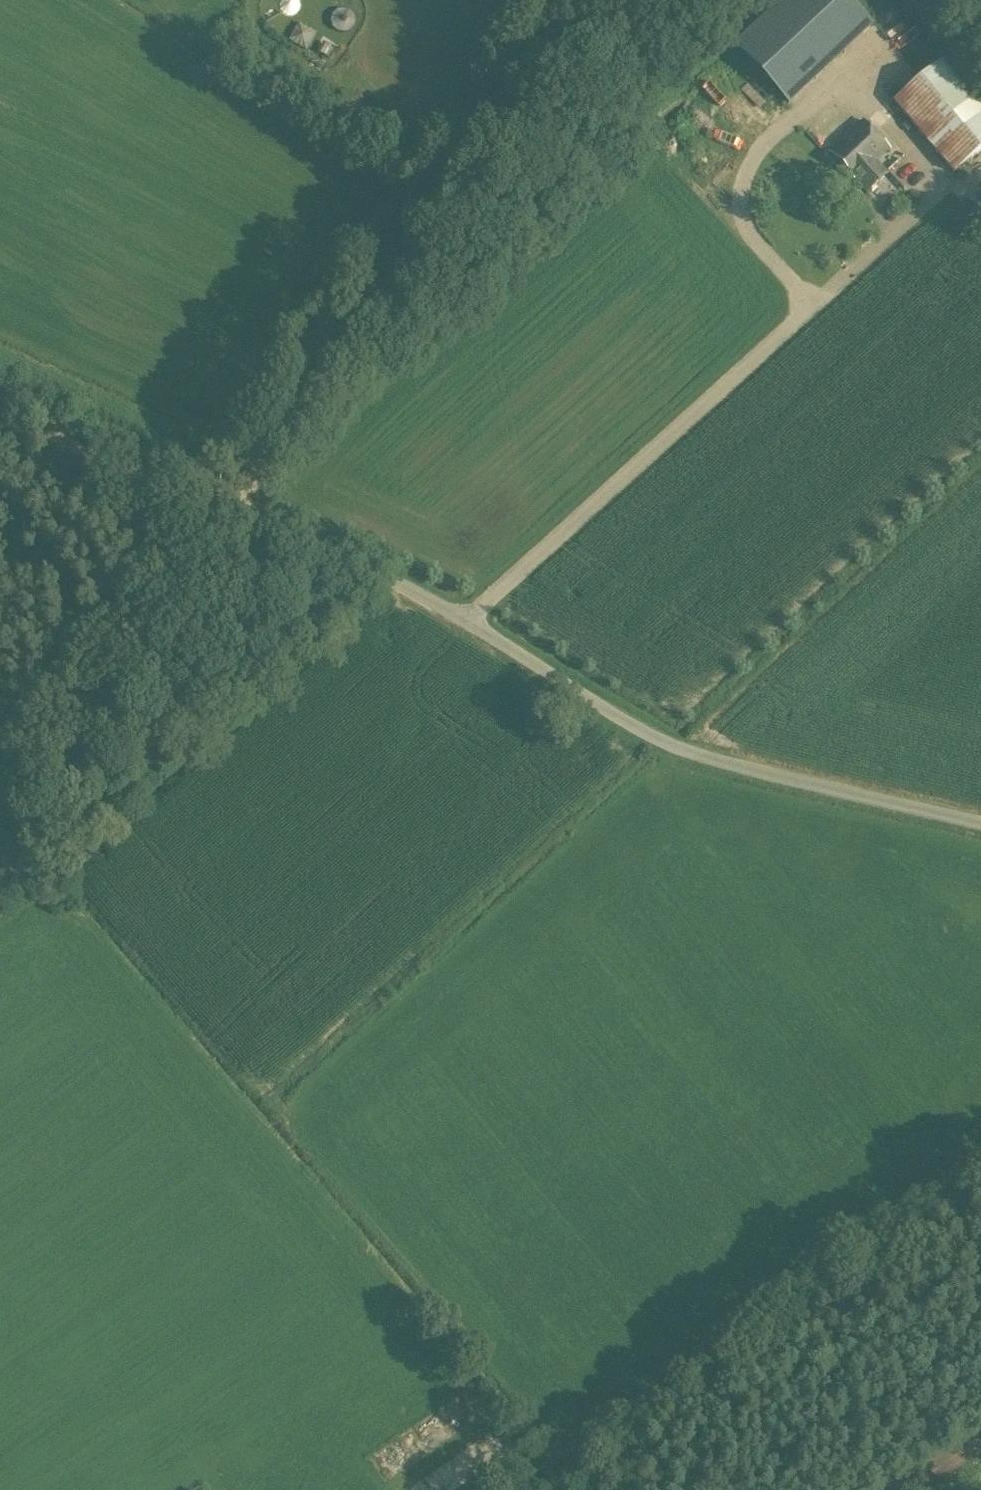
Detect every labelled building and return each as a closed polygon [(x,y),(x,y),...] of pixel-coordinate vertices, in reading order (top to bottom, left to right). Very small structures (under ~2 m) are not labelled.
[(777,104),(867,27),(844,0),(774,0),(724,42),(777,104)] [(330,59),(334,53),(321,45),(317,52),(330,59)] [(980,150),(980,102),(945,58),(893,102),(953,174),(980,150)] [(866,194),(887,176),(876,164),(890,151),(864,123),(830,153),(866,194)] [(479,1443),(427,1470),(435,1485),(486,1457),(479,1443)]
